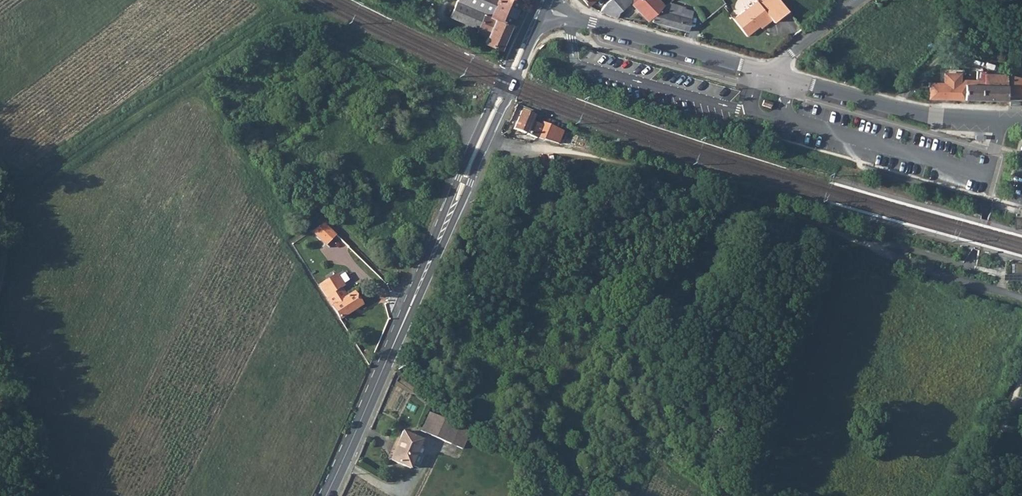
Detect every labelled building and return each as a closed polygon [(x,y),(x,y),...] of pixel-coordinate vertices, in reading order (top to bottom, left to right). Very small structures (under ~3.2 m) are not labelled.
[(446,14),(451,16),(458,2),(454,0),(452,0),(446,14)] [(458,2),(451,16),(479,29),(478,32),(486,36),(484,41),(501,49),(522,1),(519,0),(454,0),(458,2)] [(608,2),(600,12),(619,17),(621,12),(633,1),(632,0),(611,0),(608,2)] [(662,4),(658,0),(638,0),(633,5),(647,19),(662,4)] [(736,17),(750,34),(758,28),(750,18),(762,7),(757,0),(736,17)] [(758,28),(770,18),(773,22),(789,10),(780,0),(756,0),(757,0),(762,7),(750,18),(758,28)] [(653,22),(688,32),(695,13),(684,10),(685,7),(669,2),(651,16),(650,18),(653,22)] [(702,8),(695,13),(703,22),(709,17),(702,8)] [(733,20),(746,37),(750,34),(736,17),(733,20)] [(959,83),(959,79),(959,73),(944,72),(944,83),(959,83)] [(965,83),(964,99),(1006,100),(1006,92),(1007,75),(1006,74),(983,73),(983,74),(976,74),(976,79),(976,83),(965,83)] [(964,99),(965,83),(959,83),(944,83),(939,83),(930,82),(929,98),(964,99)] [(540,139),(555,142),(560,130),(538,121),(537,125),(528,122),(531,115),(517,110),(511,129),(525,134),(540,139)] [(341,257),(350,251),(328,221),(315,231),(327,247),(331,244),(341,257)] [(338,274),(320,285),(341,318),(362,305),(354,292),(347,296),(342,288),(345,286),(338,274)] [(428,413),(421,430),(463,449),(469,433),(460,426),(428,413)] [(403,431),(390,460),(411,469),(413,465),(418,467),(423,456),(417,453),(423,440),(403,431)]
